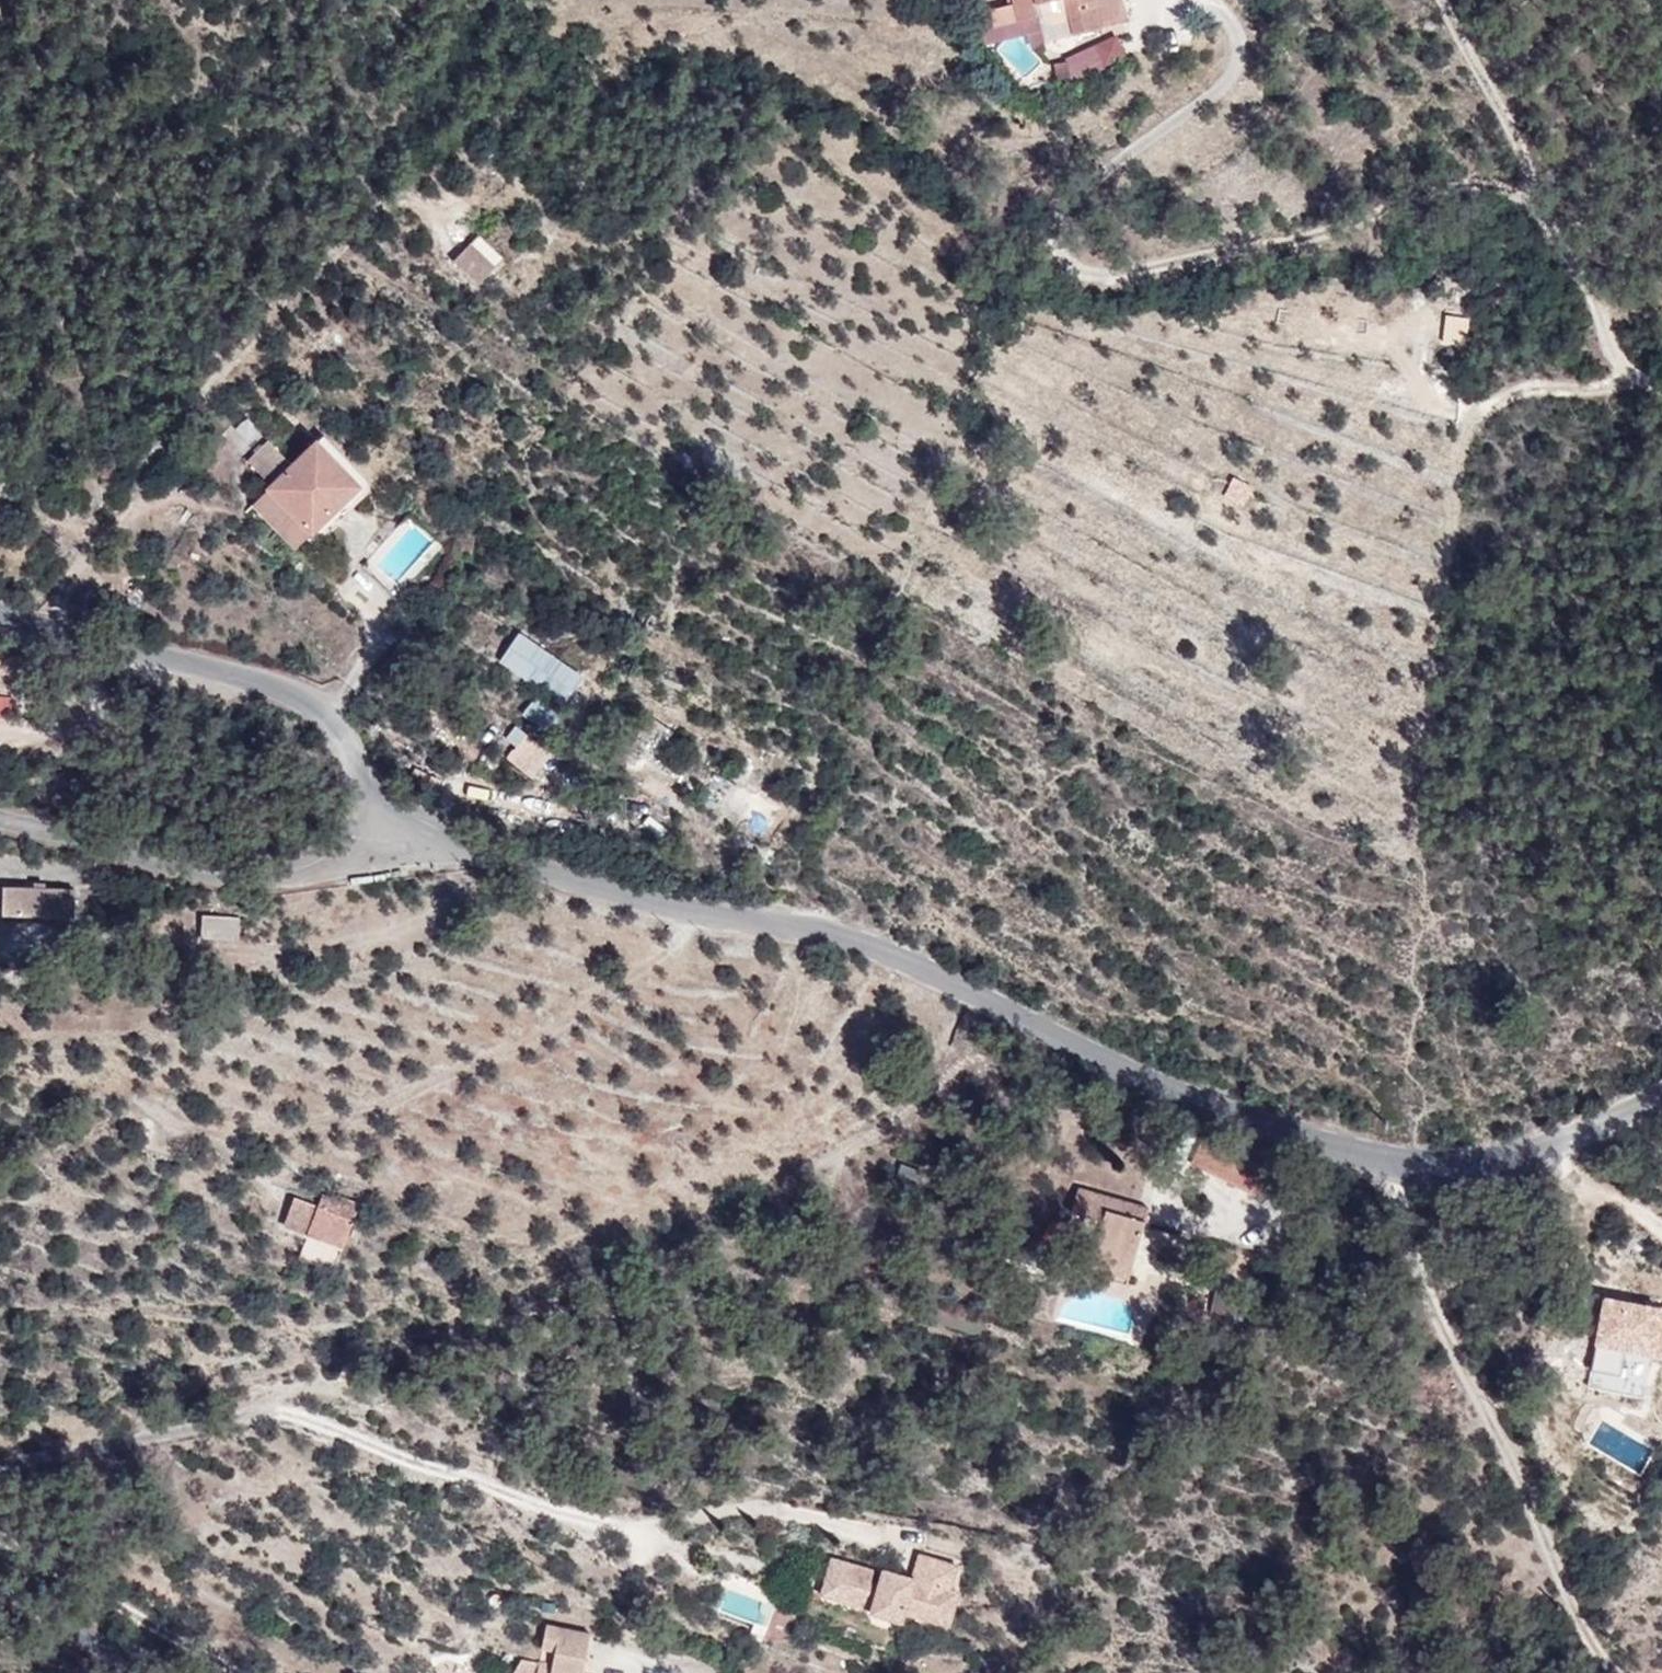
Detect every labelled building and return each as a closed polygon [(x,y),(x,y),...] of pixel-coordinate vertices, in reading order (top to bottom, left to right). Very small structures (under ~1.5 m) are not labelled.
[(1095,0),(1007,0),(1007,5),(990,9),(993,26),(1040,14),(1046,40),(1101,25),(1095,0)] [(1116,0),(1095,0),(1101,25),(1121,20),(1116,0)] [(1103,67),(1125,57),(1115,34),(1093,44),(1103,67)] [(1070,76),(1067,60),(1054,63),(1057,79),(1070,76)] [(478,233),(450,261),(475,288),(504,261),(478,233)] [(360,486),(318,440),(293,465),(270,441),(249,461),(273,485),(269,488),(270,489),(254,504),(273,523),(289,508),(313,533),(360,486)] [(1226,472),(1218,492),(1238,499),(1246,480),(1226,472)] [(313,533),(289,508),(273,523),(297,548),(313,533)] [(498,660),(563,705),(582,678),(517,632),(498,660)] [(11,691),(0,691),(0,719),(10,719),(11,691)] [(530,698),(519,715),(545,732),(556,716),(530,698)] [(496,752),(538,775),(551,751),(509,728),(496,752)] [(84,903),(7,899),(6,932),(84,934),(84,903)] [(200,915),(200,940),(239,940),(239,915),(200,915)] [(1272,1179),(1222,1154),(1207,1183),(1214,1188),(1208,1200),(1252,1222),(1272,1179)] [(692,1156),(675,1162),(680,1175),(698,1169),(692,1156)] [(370,1219),(346,1208),(333,1240),(356,1250),(366,1225),(370,1219)] [(1169,1224),(1100,1210),(1092,1246),(1123,1253),(1111,1300),(1151,1309),(1169,1224)] [(356,1250),(333,1240),(323,1237),(313,1265),(348,1276),(358,1251),(356,1250)] [(921,1604),(967,1617),(968,1618),(986,1556),(981,1554),(931,1540),(925,1563),(847,1541),(833,1590),(919,1614),(921,1604)] [(586,1642),(546,1633),(541,1659),(552,1661),(549,1672),(580,1672),(586,1642)]
